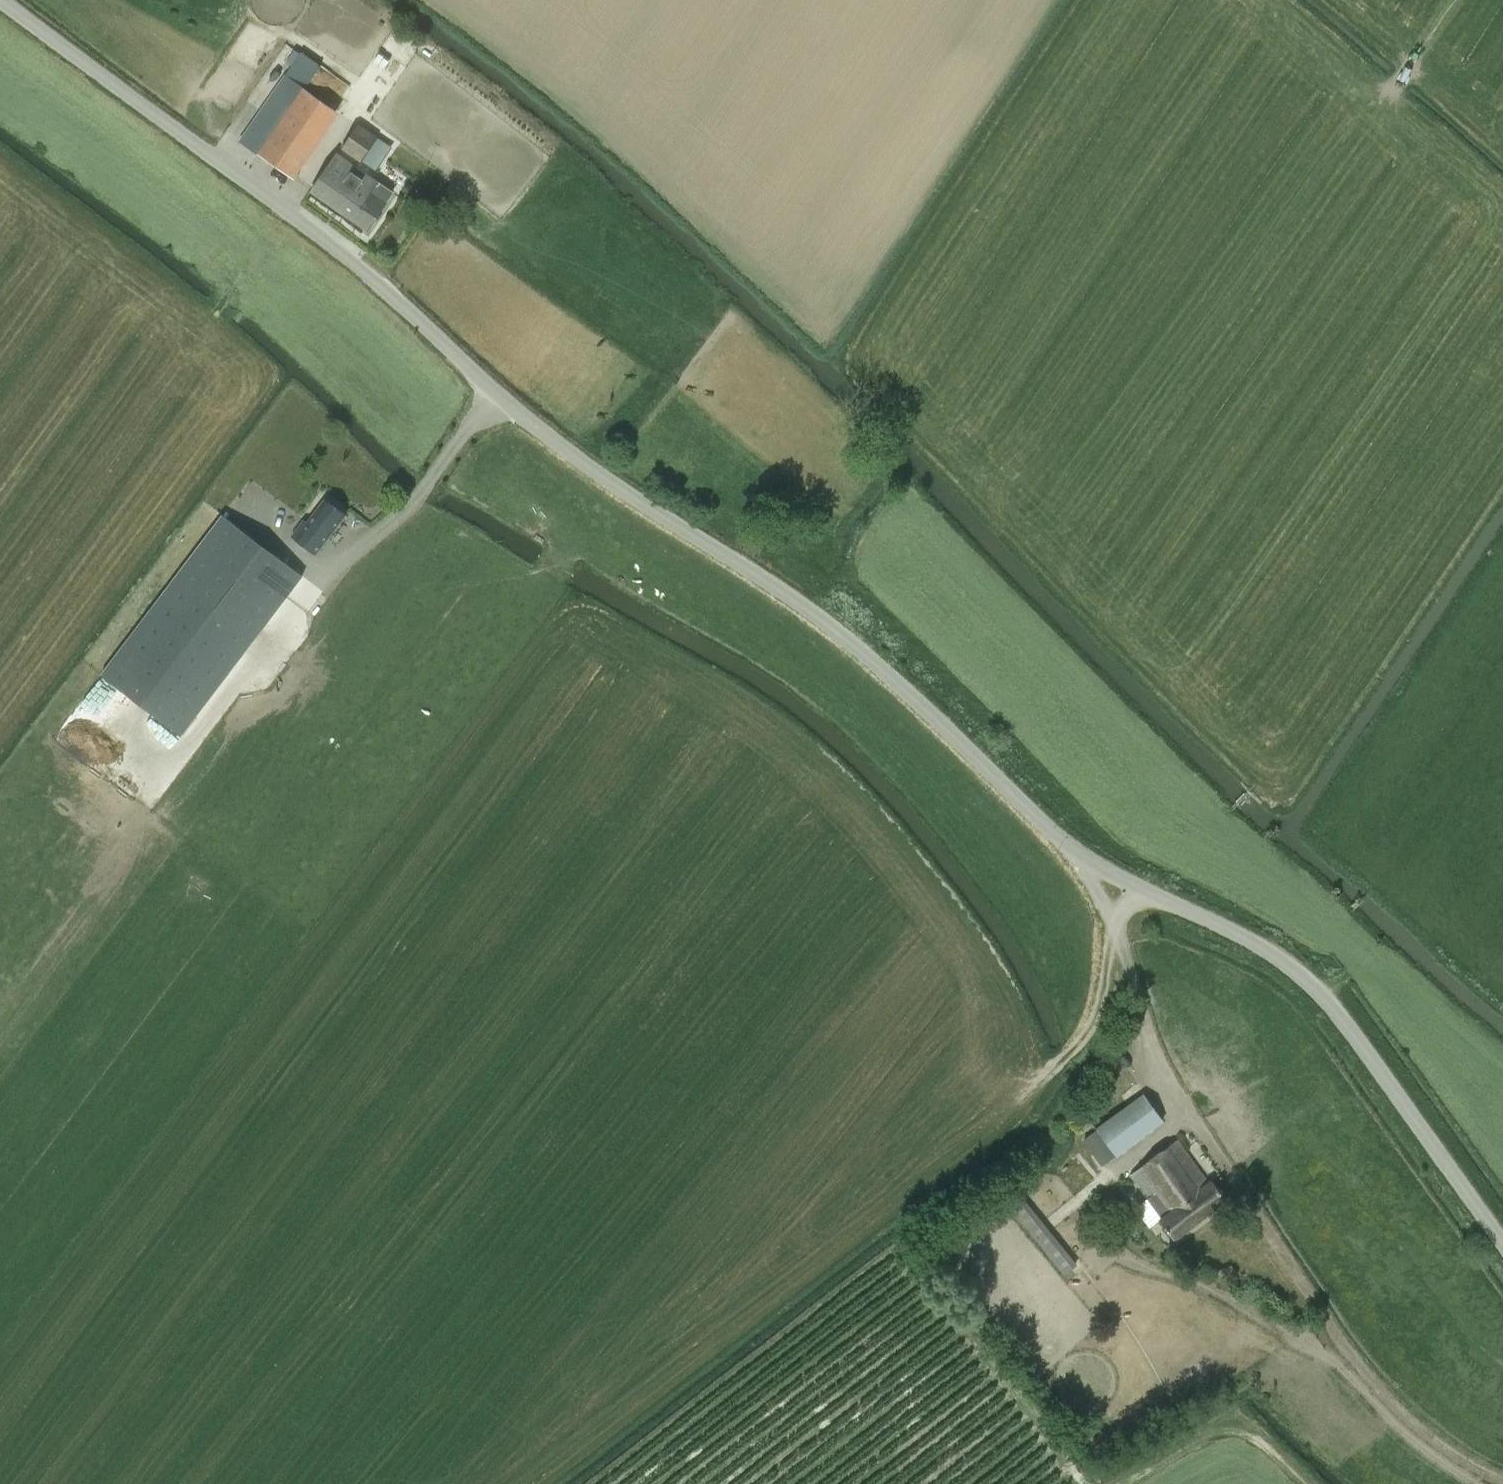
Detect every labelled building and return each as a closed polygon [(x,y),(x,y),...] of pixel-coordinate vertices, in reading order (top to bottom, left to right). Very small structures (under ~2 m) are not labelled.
[(294,179),(339,112),(336,109),(351,86),(302,52),(286,75),(284,74),(239,140),(294,179)] [(385,157),(383,155),(391,146),(377,138),(378,137),(358,124),(341,148),(361,162),(361,161),(376,171),(385,157)] [(386,203),(394,193),(377,181),(337,154),(311,191),(367,230),(386,203)] [(305,522),(301,519),(290,536),(315,555),(344,515),(324,499),(305,522)] [(221,513),(100,673),(179,734),(301,574),(221,513)] [(1102,1172),(1113,1165),(1110,1161),(1116,1157),(1164,1121),(1144,1093),(1143,1094),(1137,1085),(1122,1095),(1129,1105),(1097,1128),(1099,1132),(1092,1137),(1083,1124),(1071,1132),(1102,1172)] [(1178,1140),(1131,1175),(1162,1216),(1159,1219),(1174,1239),(1226,1200),(1211,1179),(1209,1182),(1178,1140)] [(1005,1204),(1063,1275),(1075,1265),(1017,1194),(1005,1204)] [(1011,1215),(967,1250),(980,1265),(984,1262),(1006,1289),(1019,1279),(1023,1283),(1026,1281),(1029,1286),(1039,1278),(1044,1284),(1058,1273),(1011,1215)]
